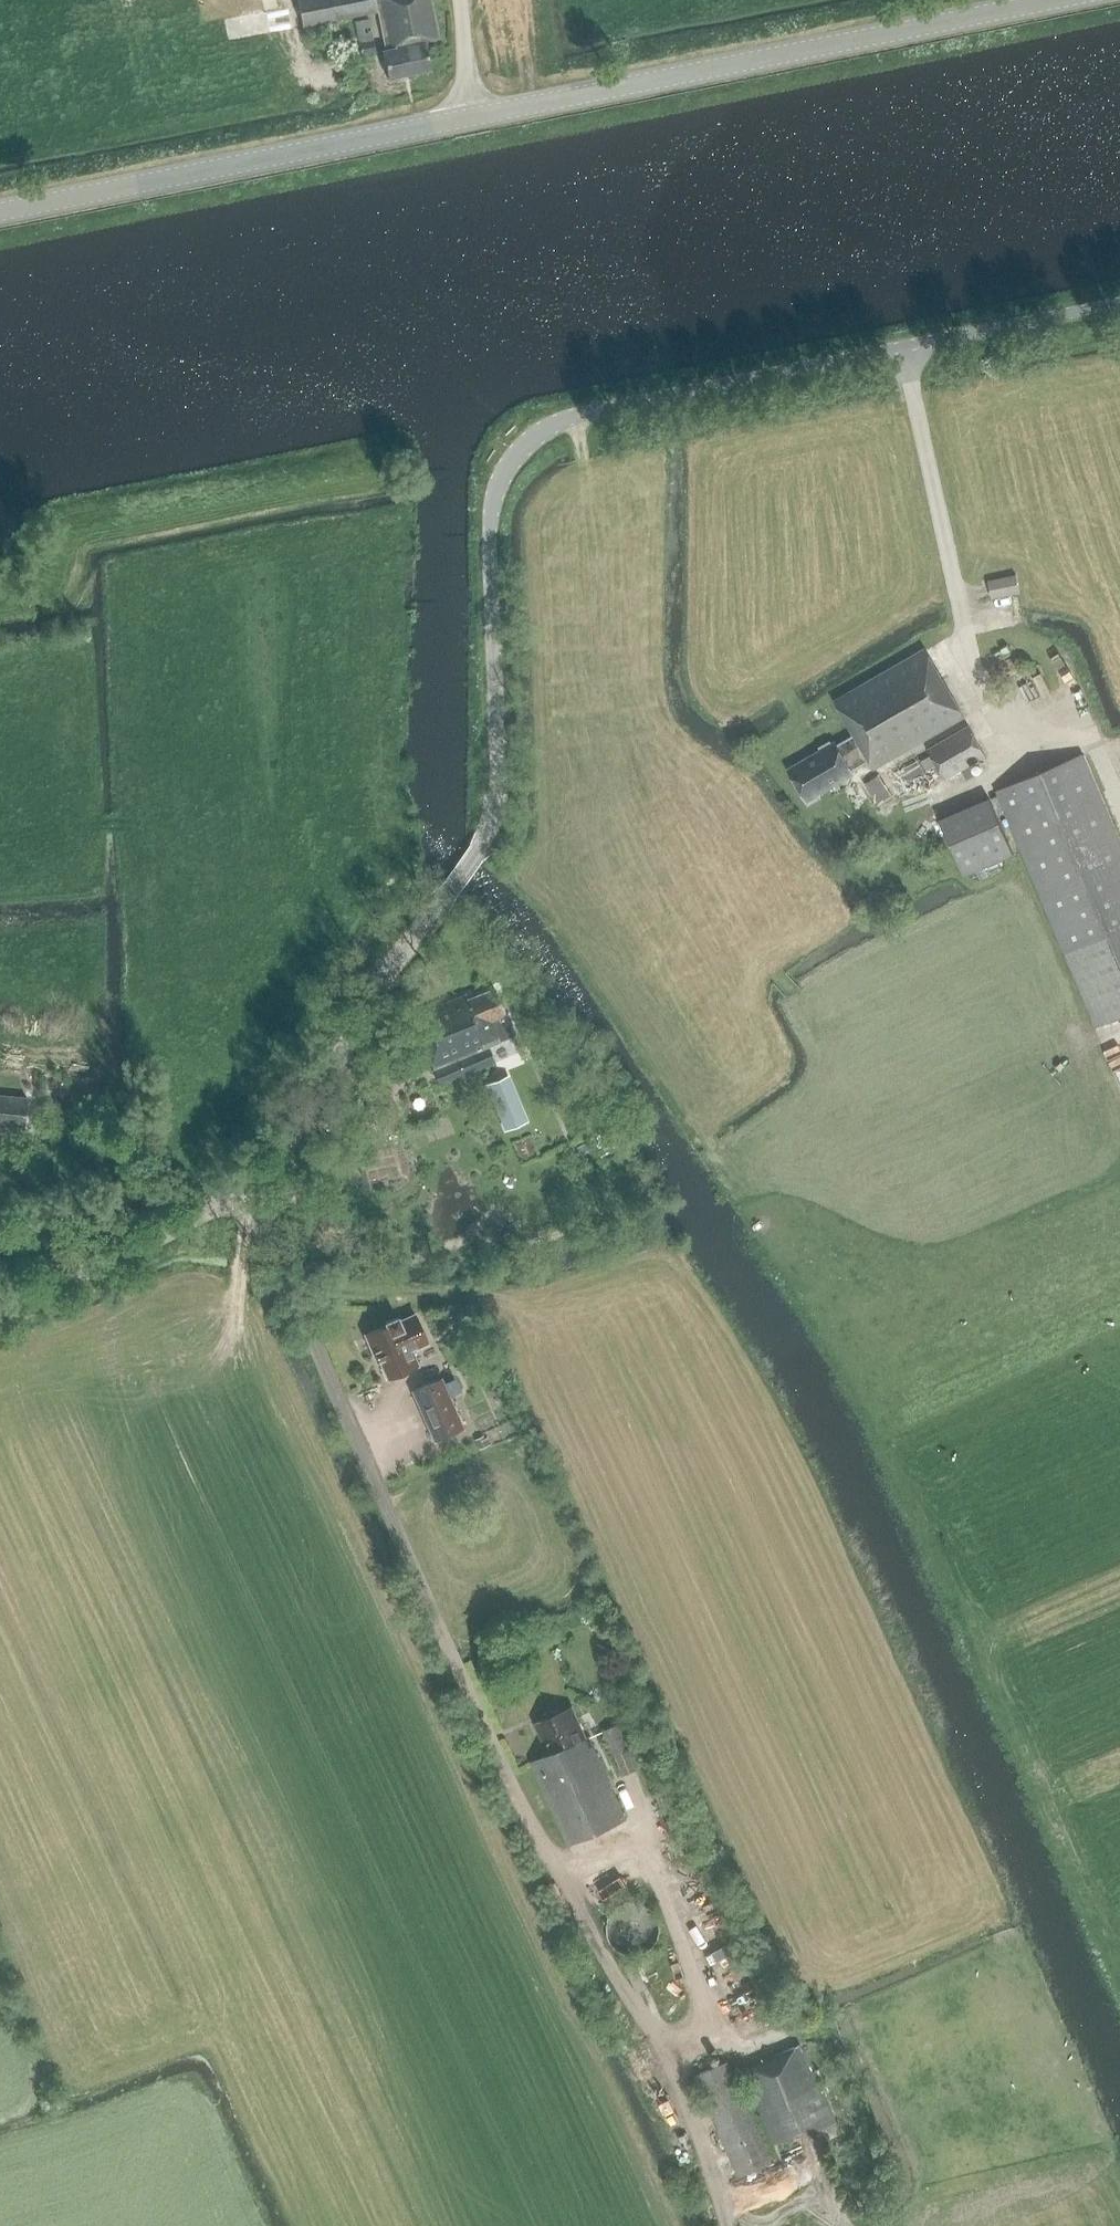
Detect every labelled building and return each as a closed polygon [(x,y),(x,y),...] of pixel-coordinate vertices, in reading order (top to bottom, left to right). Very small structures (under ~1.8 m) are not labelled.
[(381,51),(386,78),(431,69),(425,42),(440,39),(431,0),(380,0),(381,8),(388,40),(389,49),(381,51)] [(1020,593),(1016,575),(988,581),(991,599),(1020,593)] [(923,649),(833,701),(853,736),(835,746),(834,743),(787,770),(807,805),(818,798),(817,795),(852,775),(851,773),(868,763),(873,770),(963,718),(923,649)] [(986,755),(968,725),(927,748),(945,779),(986,755)] [(1119,1017),(1119,846),(1081,754),(995,791),(997,796),(990,799),(997,814),(1004,811),(1095,1028),(1119,1017)] [(891,796),(879,775),(864,784),(877,804),(891,796)] [(1013,854),(989,798),(939,819),(963,875),(1013,854)] [(455,1001),(454,998),(413,1014),(441,1084),(494,1063),(487,1046),(514,1035),(507,1017),(508,1016),(497,990),(470,1001),(468,996),(455,1001)] [(510,1099),(502,1078),(486,1084),(495,1105),(510,1099)] [(26,1101),(0,1097),(0,1125),(22,1128),(26,1101)] [(387,1378),(416,1366),(409,1351),(425,1344),(413,1315),(397,1322),(395,1319),(384,1324),(384,1326),(365,1334),(373,1354),(376,1353),(387,1378)] [(440,1379),(412,1392),(434,1440),(462,1428),(440,1379)] [(567,1845),(625,1820),(589,1739),(584,1740),(571,1709),(536,1726),(547,1754),(530,1761),(567,1845)] [(637,1770),(618,1723),(603,1730),(622,1776),(637,1770)] [(842,2134),(803,2044),(742,2070),(780,2160),(842,2134)] [(772,2163),(728,2062),(694,2077),(738,2178),(772,2163)]
